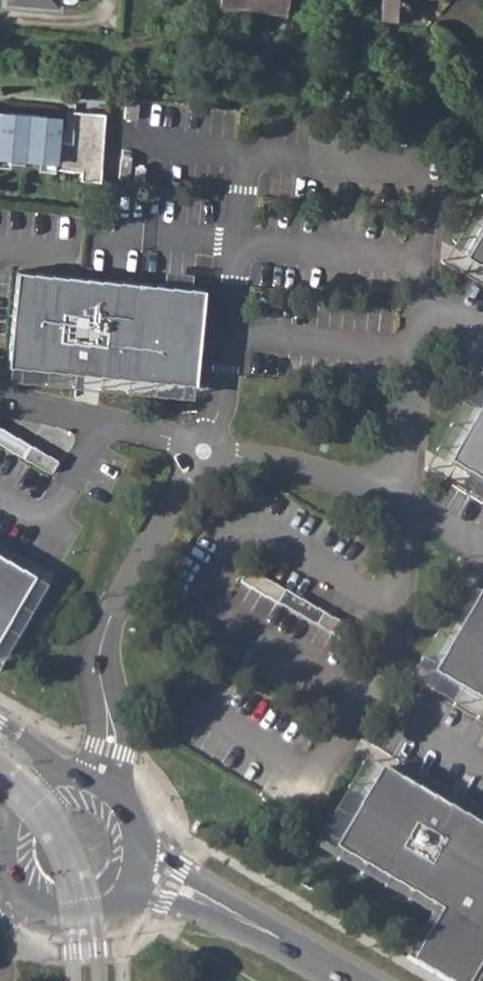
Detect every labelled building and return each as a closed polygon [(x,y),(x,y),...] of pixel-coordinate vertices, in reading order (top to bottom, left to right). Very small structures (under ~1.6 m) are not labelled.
[(288,0),(220,0),(219,8),(287,13),(288,0)] [(382,17),(390,18),(390,21),(402,22),(402,19),(410,19),(411,0),(383,0),(382,17)] [(53,162),(53,169),(81,172),(81,180),(100,182),(105,115),(73,112),(71,135),(70,143),(57,142),(58,127),(59,119),(47,118),(47,116),(0,113),(0,158),(53,162)] [(70,143),(71,135),(65,134),(65,128),(58,127),(57,142),(70,143)] [(452,258),(447,268),(482,288),(482,268),(471,261),(482,240),(482,204),(452,258)] [(471,261),(482,268),(482,240),(471,261)] [(85,277),(17,270),(8,365),(85,372),(195,383),(204,288),(140,282),(85,277)] [(482,418),(482,383),(430,476),(482,507),(482,487),(453,470),(482,418)] [(453,470),(482,487),(482,418),(453,470)] [(34,580),(0,560),(0,639),(34,580)] [(240,582),(278,603),(286,590),(258,575),(248,568),(240,582)] [(47,587),(34,580),(0,639),(0,668),(47,587)] [(438,679),(482,602),(482,597),(470,589),(414,685),(482,725),(482,705),(438,679)] [(278,603),(343,641),(351,628),(286,590),(278,603)] [(482,705),(482,602),(438,679),(482,705)] [(320,855),(437,923),(442,913),(341,855),(387,775),(371,766),(320,855)] [(387,775),(341,855),(442,913),(437,923),(412,965),(440,980),(471,980),(482,961),(482,831),(447,810),(387,775)] [(471,980),(482,980),(482,961),(471,980)]
